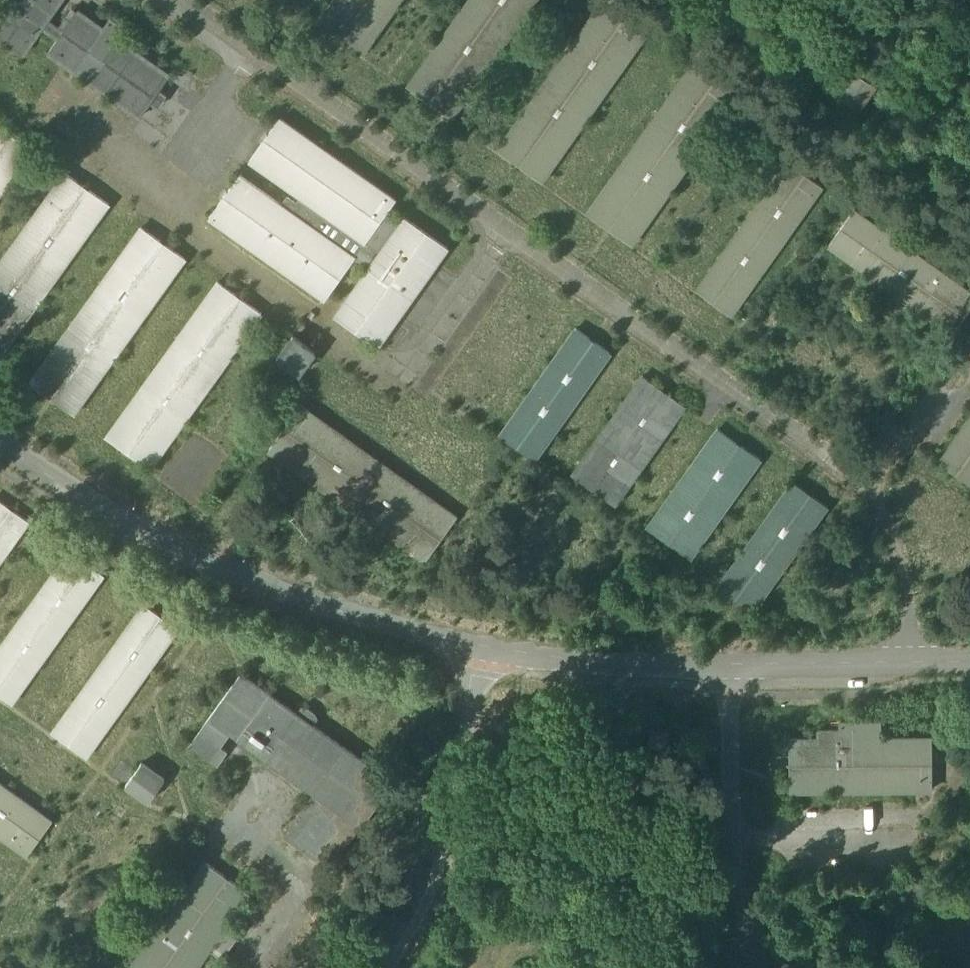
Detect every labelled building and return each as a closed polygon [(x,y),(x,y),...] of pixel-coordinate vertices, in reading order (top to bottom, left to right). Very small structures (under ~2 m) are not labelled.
[(113,36),(119,27),(109,20),(103,29),(79,11),(64,32),(47,20),(62,0),(9,0),(0,13),(0,39),(23,55),(41,29),(57,41),(48,54),(138,118),(149,102),(156,107),(164,96),(157,91),(168,75),(113,36)] [(319,24),(361,53),(398,0),(336,0),(319,24)] [(407,85),(451,117),(534,0),(468,0),(407,85)] [(497,149),(542,180),(652,24),(618,0),(602,0),(497,149)] [(697,57),(587,213),(632,244),(741,89),(697,57)] [(875,83),(853,68),(837,91),(859,107),(875,83)] [(296,201),(287,194),(281,204),(240,175),(210,217),(324,298),(354,256),(369,267),(335,315),(377,344),(446,247),(404,217),(399,224),(384,213),(394,198),(280,118),(250,160),(300,195),(296,201)] [(31,148),(0,126),(0,193),(31,148)] [(786,162),(696,290),(730,313),(820,186),(805,176),(786,162)] [(0,260),(0,355),(108,203),(63,171),(0,260)] [(854,208),(828,245),(869,274),(867,277),(918,313),(921,310),(952,332),(969,307),(969,290),(854,208)] [(140,226),(29,382),(73,413),(184,257),(140,226)] [(216,280),(105,436),(149,468),(260,311),(216,280)] [(576,328),(500,435),(534,459),(610,352),(576,328)] [(294,332),(278,357),(303,374),(320,349),(294,332)] [(642,376),(572,474),(614,504),(684,406),(642,376)] [(455,517),(301,406),(270,449),(424,560),(455,517)] [(940,461),(969,482),(969,418),(940,461)] [(718,429),(648,526),(689,556),(760,459),(718,429)] [(792,481),(716,588),(750,613),(827,506),(792,481)] [(28,520),(0,500),(0,560),(28,520)] [(0,647),(0,695),(11,703),(103,574),(69,550),(0,647)] [(144,603),(52,732),(86,756),(178,627),(144,603)] [(316,717),(300,706),(296,712),(240,672),(208,716),(315,793),(284,836),(327,867),(358,824),(360,825),(391,781),(311,723),(316,717)] [(880,721),(838,722),(838,738),(788,739),(788,790),(930,789),(929,737),(880,738),(880,721)] [(228,750),(199,730),(189,743),(218,764),(228,750)] [(165,777),(142,761),(125,784),(148,800),(165,777)] [(0,783),(0,835),(27,854),(51,820),(0,783)] [(128,967),(195,967),(209,949),(221,957),(241,930),(229,921),(249,893),(204,862),(128,967)]
